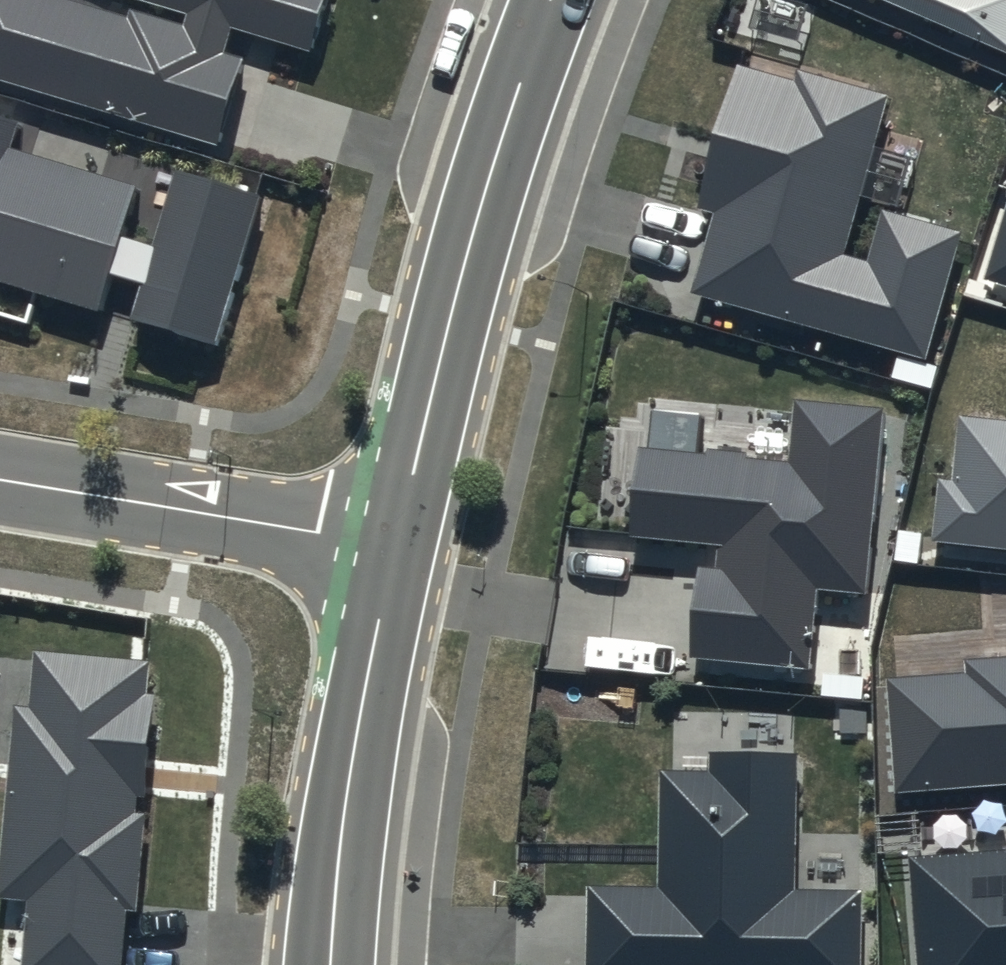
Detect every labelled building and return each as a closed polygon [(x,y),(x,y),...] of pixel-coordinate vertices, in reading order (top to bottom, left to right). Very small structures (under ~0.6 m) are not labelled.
[(41,0),(0,0),(0,94),(233,162),(257,77),(234,71),(243,41),(317,63),(335,0),(115,0),(114,4),(196,28),(194,36),(137,20),(134,27),(41,0)] [(1005,46),(1005,0),(900,0),(1005,46)] [(794,68),(739,53),(699,194),(716,199),(694,277),(923,342),(957,222),(883,201),(868,253),(841,245),(887,86),(796,60),(794,68)] [(0,129),(0,297),(114,330),(124,297),(154,306),(145,338),(224,362),(268,213),(192,191),(169,269),(131,258),(147,203),(24,167),(32,138),(0,129)] [(985,266),(1005,272),(1005,199),(985,266)] [(882,386),(771,374),(763,443),(634,429),(624,522),(688,529),(676,636),(802,650),(809,585),(860,590),(882,386)] [(960,403),(954,468),(939,466),(932,530),(1005,538),(1005,408),(960,403)] [(956,639),(958,661),(885,667),(895,778),(1005,769),(1005,635),(956,639)] [(47,670),(42,727),(25,725),(8,914),(37,916),(32,964),(131,964),(135,927),(146,928),(154,832),(145,831),(146,817),(158,818),(168,713),(156,712),(159,680),(47,670)] [(661,762),(658,880),(589,878),(588,964),(859,964),(860,884),(793,883),(796,742),(713,741),(713,764),(661,762)] [(907,846),(915,964),(1005,964),(1005,839),(907,846)]
